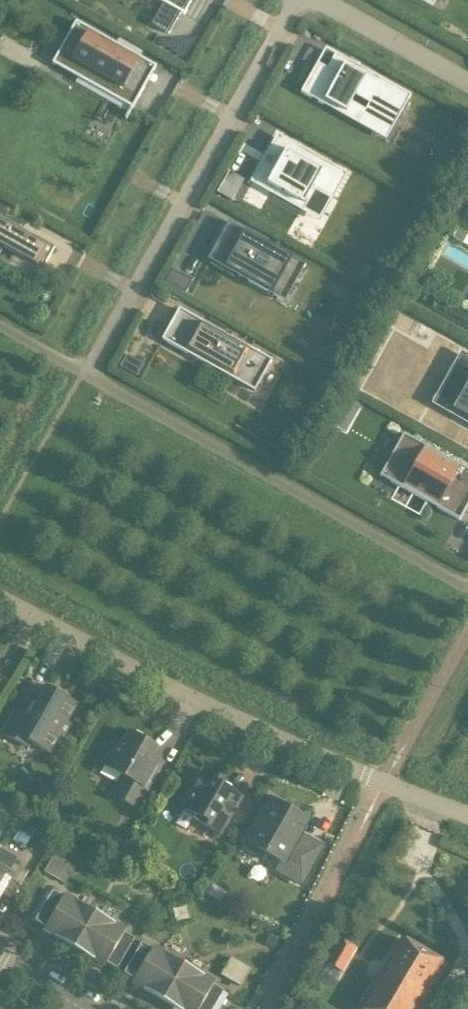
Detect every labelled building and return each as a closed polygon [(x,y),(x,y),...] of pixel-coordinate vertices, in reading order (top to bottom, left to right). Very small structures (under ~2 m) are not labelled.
[(180,13),(184,15),(187,10),(186,10),(192,0),(158,0),(163,3),(151,24),(168,34),(180,13)] [(139,57),(75,22),(58,53),(83,67),(77,78),(132,109),(144,88),(127,78),(139,57)] [(318,64),(317,64),(301,92),(323,105),(325,100),(331,103),(330,104),(339,109),(340,108),(346,112),(351,103),(355,96),(368,104),(364,111),(385,122),(391,111),(397,114),(406,98),(408,99),(410,96),(382,80),(379,85),(365,77),(368,72),(334,53),(333,55),(334,55),(327,69),(325,73),(316,68),(318,64)] [(263,164),(253,182),(301,208),(313,187),(331,197),(343,175),(344,174),(278,137),(268,155),(276,160),(271,169),(263,164)] [(232,202),(238,192),(223,183),(217,194),(232,202)] [(35,282),(54,248),(0,218),(0,254),(3,248),(14,254),(9,262),(36,278),(34,281),(35,282)] [(308,266),(276,248),(274,250),(262,243),(263,241),(230,222),(218,245),(219,246),(212,258),(242,275),(241,277),(274,295),(285,276),(298,283),(308,266)] [(192,281),(171,269),(165,282),(185,293),(192,281)] [(179,309),(162,340),(254,392),(271,361),(179,309)] [(145,365),(128,355),(121,367),(138,377),(145,365)] [(463,355),(451,377),(456,380),(441,407),(467,423),(467,358),(463,355)] [(347,399),(332,425),(346,432),(360,406),(347,399)] [(379,476),(459,521),(467,505),(467,470),(403,434),(379,476)] [(65,723),(76,704),(60,695),(61,692),(53,688),(51,691),(45,687),(29,718),(15,710),(1,734),(16,742),(18,737),(48,753),(58,735),(62,737),(69,725),(65,723)] [(136,809),(158,769),(147,763),(155,748),(129,733),(120,748),(113,744),(102,765),(123,776),(112,795),(136,809)] [(204,772),(183,809),(202,819),(199,823),(220,835),(241,798),(222,787),(224,783),(204,772)] [(271,801),(247,844),(248,844),(250,852),(257,856),(265,854),(281,863),(277,871),(301,885),(321,848),(299,836),(307,821),(271,801)] [(14,803),(7,815),(14,819),(21,807),(14,803)] [(51,843),(58,831),(42,822),(36,834),(51,843)] [(124,846),(113,839),(106,851),(117,858),(124,846)] [(0,848),(0,896),(4,889),(14,895),(28,872),(13,863),(17,858),(0,848)] [(54,855),(43,872),(63,884),(74,866),(54,855)] [(126,931),(75,901),(64,895),(62,898),(48,889),(30,920),(44,928),(42,931),(104,967),(106,964),(116,970),(118,967),(122,969),(135,945),(132,943),(134,940),(124,934),(126,931)] [(271,950),(276,942),(269,937),(264,946),(271,950)] [(343,973),(356,949),(339,939),(325,963),(343,973)] [(444,964),(400,939),(359,1008),(417,1008),(444,964)] [(175,1008),(218,1008),(227,994),(213,986),(215,983),(153,947),(151,950),(141,944),(139,947),(135,945),(122,969),(125,971),(123,974),(133,981),(131,984),(175,1008)] [(230,957),(220,975),(240,986),(250,969),(230,957)]
